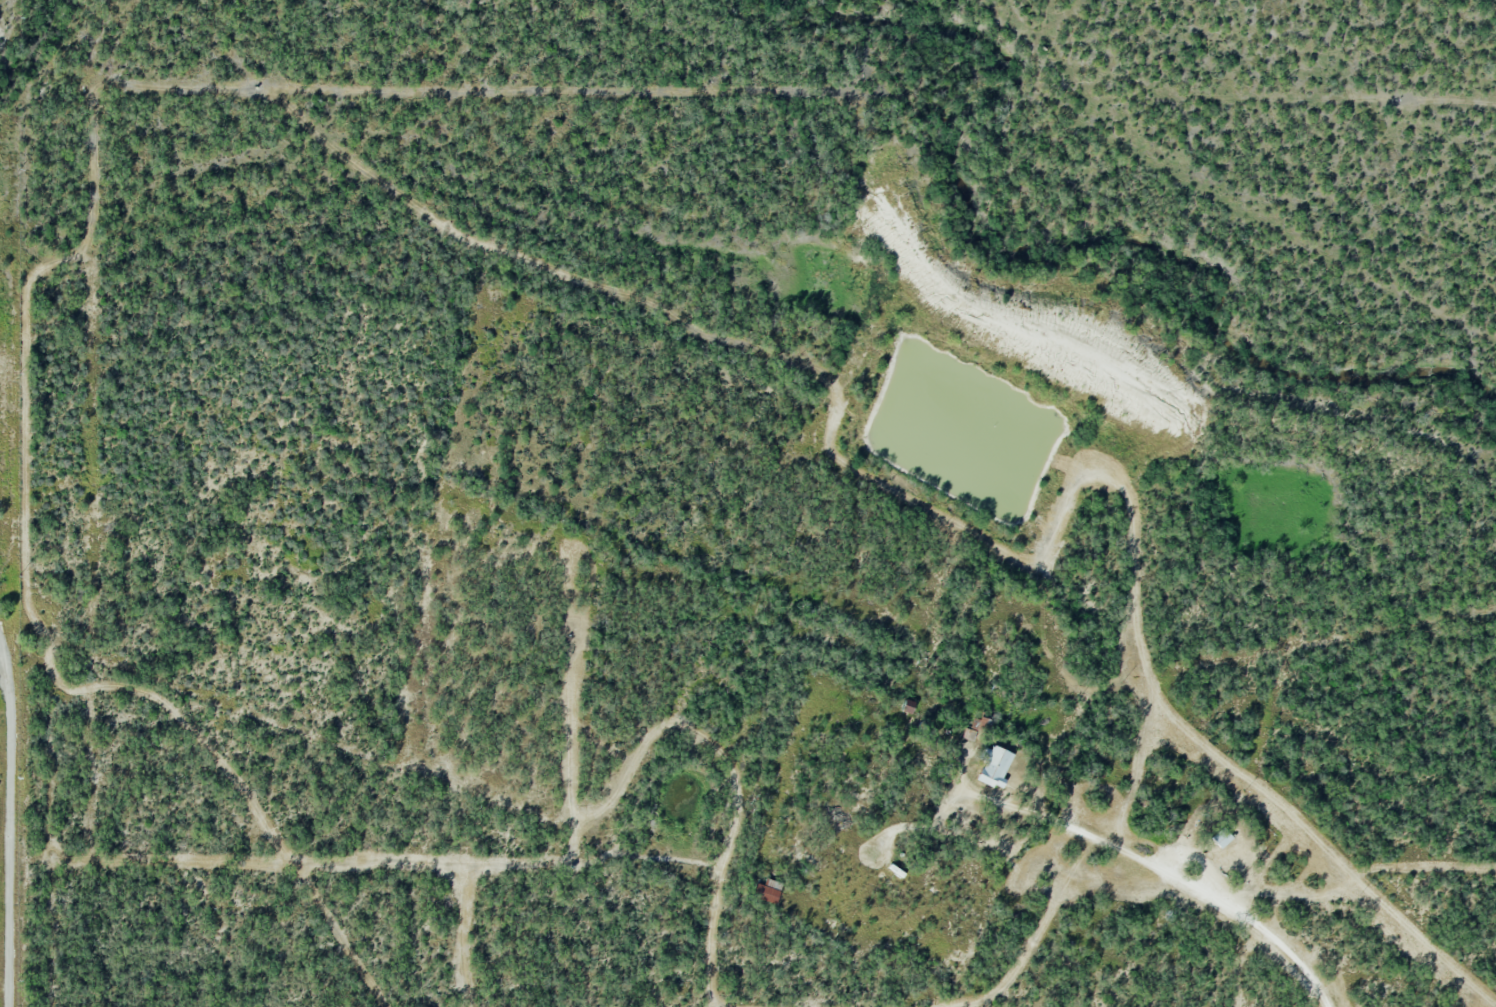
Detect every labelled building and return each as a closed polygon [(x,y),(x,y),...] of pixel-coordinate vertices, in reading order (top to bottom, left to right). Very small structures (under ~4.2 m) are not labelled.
[(996,789),(976,777),(995,746),(1015,757),(996,789)]
